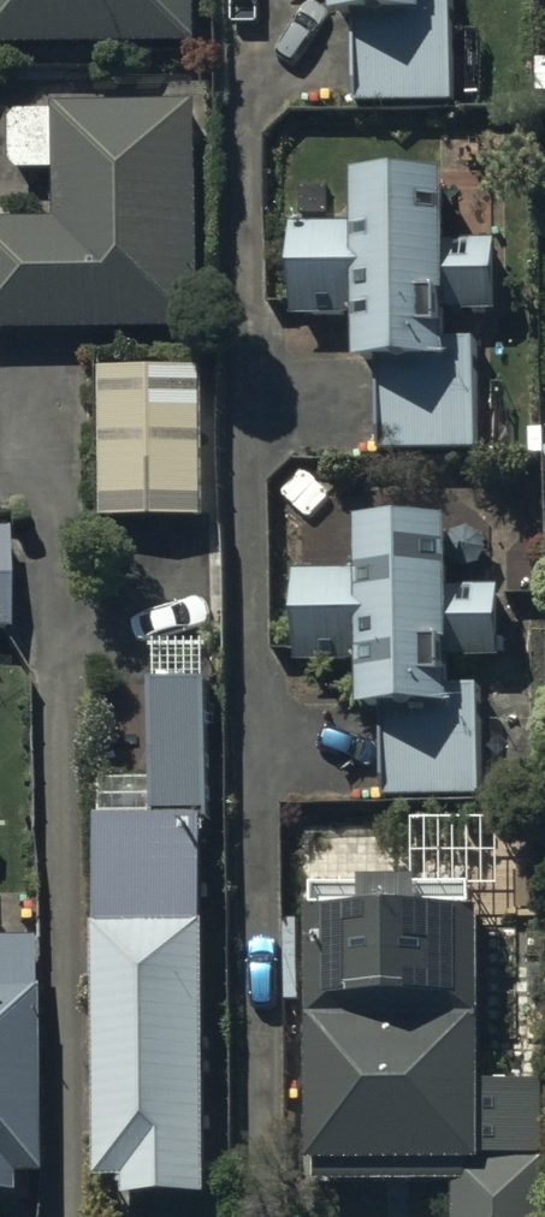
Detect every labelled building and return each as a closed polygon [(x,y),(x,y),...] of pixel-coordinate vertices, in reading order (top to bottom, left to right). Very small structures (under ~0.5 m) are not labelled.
[(195,0),(0,0),(0,46),(196,44),(195,0)] [(336,14),(357,14),(357,105),(452,104),(451,0),(336,0),(336,14)] [(199,103),(56,103),(56,112),(11,112),(12,170),(57,170),(57,220),(0,221),(0,332),(202,331),(199,103)] [(449,242),(449,178),(359,176),(359,226),(293,226),(293,319),(360,320),(360,363),(380,363),(380,453),(477,454),(477,342),(451,342),(451,309),(500,309),(500,243),(449,242)] [(206,367),(203,367),(101,369),(104,519),(208,517),(206,367)] [(450,588),(450,521),(363,521),(363,573),(300,573),(301,662),(361,662),(362,709),(381,709),(381,799),(482,799),(482,689),(450,689),(450,660),(500,660),(499,588),(450,588)] [(205,784),(98,785),(99,926),(96,926),(99,1183),(126,1182),(126,1200),(211,1199),(209,923),(206,923),(205,784)] [(283,927),(282,1003),(305,1004),(304,1184),(453,1185),(452,1216),(544,1216),(544,1160),(544,1083),(479,1083),(480,911),(418,910),(418,884),(360,884),(359,911),(305,910),(305,927),(283,927)] [(0,943),(0,1201),(9,1201),(9,1184),(35,1183),(34,992),(30,992),(30,943),(0,943)]
